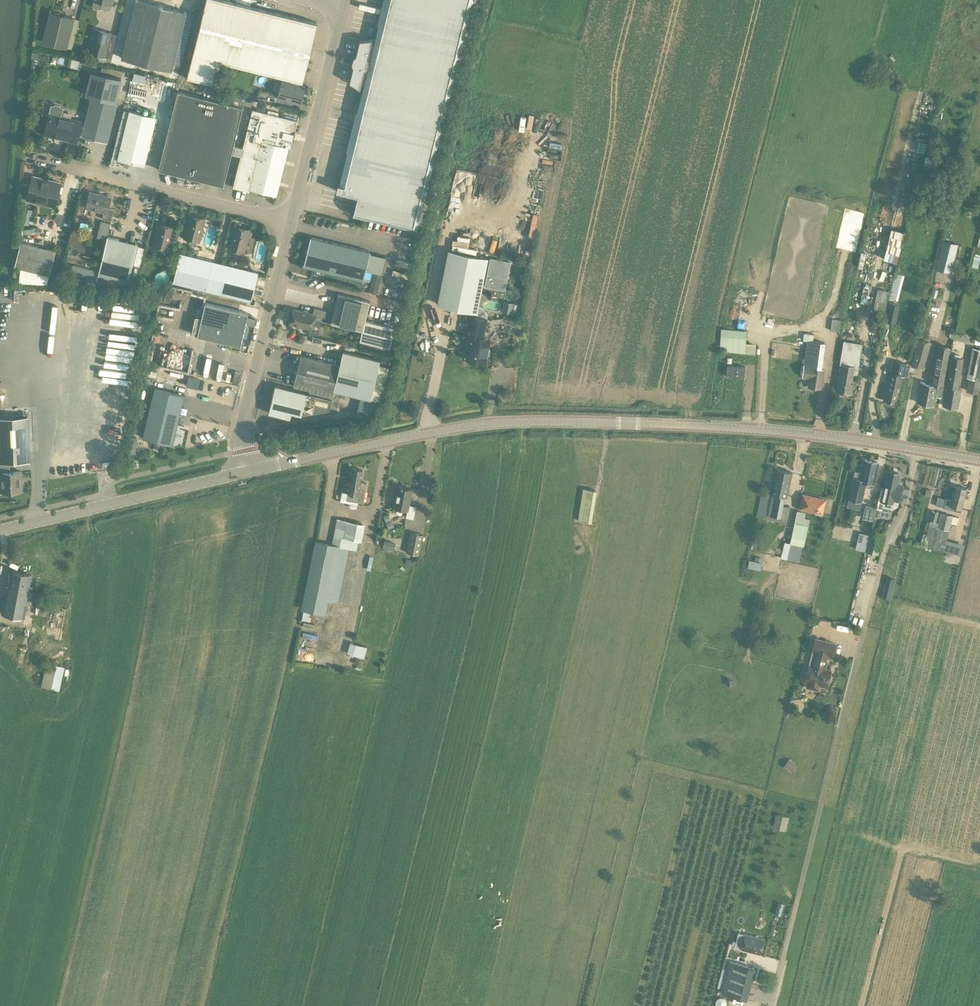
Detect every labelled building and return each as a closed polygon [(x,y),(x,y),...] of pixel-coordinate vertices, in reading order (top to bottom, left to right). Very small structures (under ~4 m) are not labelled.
[(172,70),(186,11),(141,0),(136,0),(121,57),(172,70)] [(225,0),(206,0),(187,77),(215,84),(221,61),(302,81),(317,23),(225,0)] [(353,58),(352,63),(352,65),(354,65),(350,81),(360,88),(361,83),(364,84),(357,112),(355,112),(346,151),(348,151),(340,184),(338,184),(336,190),(358,195),(353,215),(417,230),(473,0),(383,0),(377,25),(379,25),(374,43),(371,42),(372,39),(360,40),(356,55),(355,55),(353,58)] [(75,17),(49,11),(41,42),(67,48),(75,17)] [(95,28),(89,52),(106,57),(112,32),(95,28)] [(93,95),(82,135),(106,141),(117,101),(116,101),(122,78),(91,70),(86,93),(93,95)] [(146,74),(134,72),(132,79),(144,82),(146,74)] [(292,83),(282,80),(277,98),(301,104),(305,86),(298,84),(292,83)] [(243,147),(233,145),(242,106),(177,91),(158,169),(178,174),(177,175),(204,182),(204,180),(223,185),(231,155),(240,157),(233,186),(249,190),(249,188),(262,192),(262,194),(275,197),(288,147),(290,147),(297,120),(252,109),(243,147)] [(51,106),(48,117),(50,117),(46,135),(55,137),(56,135),(77,141),(82,121),(61,116),(63,108),(61,108),(60,106),(54,104),(52,106),(51,106)] [(120,159),(119,160),(125,163),(131,163),(132,162),(144,165),(156,116),(129,110),(117,159),(120,159)] [(28,196),(56,203),(61,183),(33,176),(28,196)] [(86,207),(103,212),(102,218),(111,220),(114,209),(108,207),(111,197),(90,192),(86,207)] [(23,208),(20,223),(29,225),(33,210),(23,208)] [(836,247),(856,252),(865,212),(845,208),(836,247)] [(200,241),(205,218),(190,214),(184,237),(200,241)] [(97,236),(107,239),(98,275),(128,282),(137,243),(107,236),(111,222),(101,220),(97,236)] [(158,222),(153,245),(168,249),(174,226),(158,222)] [(41,225),(18,226),(19,233),(41,233),(41,225)] [(250,229),(234,225),(228,248),(244,252),(250,229)] [(893,228),(885,259),(898,262),(905,231),(893,228)] [(385,257),(369,253),(370,251),(311,237),(304,265),(363,279),(365,269),(373,271),(368,291),(376,293),(385,257)] [(936,268),(949,272),(957,243),(943,240),(936,268)] [(47,282),(50,274),(56,250),(21,241),(15,266),(14,266),(13,280),(47,282)] [(857,261),(863,262),(866,248),(860,246),(857,261)] [(448,249),(437,304),(477,311),(488,257),(448,249)] [(251,301),(258,271),(180,252),(173,281),(251,301)] [(498,288),(499,282),(505,283),(510,261),(490,257),(485,285),(498,288)] [(897,298),(904,275),(897,273),(890,296),(897,298)] [(876,287),(873,303),(885,306),(889,290),(876,287)] [(67,339),(72,292),(56,290),(54,310),(45,309),(43,336),(67,339)] [(161,291),(158,311),(175,314),(178,293),(161,291)] [(330,322),(362,330),(360,339),(390,347),(394,327),(365,320),(370,301),(337,293),(330,322)] [(502,312),(512,314),(514,303),(504,301),(502,312)] [(195,317),(191,333),(197,335),(226,342),(240,345),(248,312),(234,309),(205,302),(203,309),(201,319),(195,317)] [(895,322),(899,305),(889,303),(886,320),(895,322)] [(312,328),(314,319),(321,321),(322,316),(325,317),(326,310),(314,307),(313,313),(293,309),(290,323),(312,328)] [(842,310),(833,309),(831,330),(839,332),(842,310)] [(467,349),(465,359),(485,363),(490,338),(483,337),(487,318),(470,314),(466,335),(468,335),(465,349),(467,349)] [(921,329),(927,331),(932,317),(925,315),(921,329)] [(823,369),(822,369),(825,342),(823,342),(824,333),(822,333),(824,323),(806,320),(803,340),(807,341),(804,367),(803,376),(809,377),(807,386),(821,388),(823,369)] [(721,328),(720,334),(719,351),(745,352),(746,330),(721,328)] [(300,343),(303,341),(304,338),(302,335),(299,334),(296,336),(295,339),(297,342),(300,343)] [(931,343),(919,339),(910,365),(923,369),(931,343)] [(843,340),(839,370),(857,373),(861,343),(843,340)] [(940,396),(942,387),(943,385),(944,385),(951,348),(937,345),(931,384),(920,381),(916,402),(933,405),(935,395),(940,396)] [(973,347),(967,377),(970,378),(968,390),(978,391),(979,381),(979,348),(973,347)] [(341,359),(340,365),(334,390),(370,399),(380,402),(388,366),(379,364),(380,360),(343,350),(341,359)] [(960,354),(955,353),(953,356),(951,356),(946,386),(942,405),(958,407),(961,388),(958,388),(963,357),(961,357),(960,354)] [(293,385),(332,395),(334,390),(340,365),(300,355),(293,385)] [(905,375),(909,362),(897,358),(895,366),(896,367),(895,373),(889,372),(883,399),(893,402),(896,387),(900,388),(903,375),(905,375)] [(727,365),(726,376),(744,377),(745,366),(727,365)] [(839,370),(836,390),(852,392),(854,372),(839,370)] [(275,385),(272,398),(273,398),(269,412),(282,416),(282,415),(290,417),(291,412),(301,414),(329,410),(332,399),(285,388),(275,385)] [(184,395),(155,388),(143,437),(172,444),(184,395)] [(0,418),(0,462),(9,462),(29,461),(28,417),(0,418)] [(858,509),(861,501),(865,486),(867,486),(872,488),(872,483),(873,483),(877,462),(864,460),(862,473),(854,472),(848,498),(847,506),(858,509)] [(0,472),(0,484),(0,492),(22,491),(21,471),(9,472),(9,462),(0,462),(0,472)] [(352,468),(348,494),(347,500),(364,502),(367,483),(361,482),(363,470),(352,468)] [(775,468),(770,493),(761,491),(756,517),(787,524),(790,507),(783,505),(785,496),(787,496),(792,472),(775,468)] [(893,509),(898,505),(903,486),(896,484),(899,473),(888,471),(884,487),(882,486),(877,508),(882,509),(883,506),(893,509)] [(935,505),(943,507),(948,508),(952,509),(953,507),(961,509),(967,488),(954,485),(951,500),(946,499),(945,501),(937,499),(935,505)] [(408,509),(406,516),(414,518),(416,505),(409,504),(413,489),(398,486),(394,506),(408,509)] [(577,519),(591,521),(595,489),(581,487),(577,519)] [(823,515),(826,499),(802,493),(798,509),(823,515)] [(875,506),(866,503),(863,516),(872,518),(875,506)] [(805,512),(797,510),(795,522),(793,532),(791,542),(784,541),(780,557),(799,561),(805,535),(808,525),(803,524),(805,512)] [(932,510),(930,519),(937,521),(939,512),(932,510)] [(941,513),(937,528),(948,530),(952,516),(941,513)] [(304,610),(317,612),(326,614),(329,600),(338,603),(351,538),(362,540),(364,524),(337,518),(332,544),(316,540),(315,540),(301,609),(304,610)] [(948,530),(937,528),(929,526),(924,546),(943,551),(944,550),(946,538),(948,530)] [(410,531),(406,551),(419,554),(423,534),(410,531)] [(865,551),(869,534),(859,531),(855,549),(865,551)] [(869,534),(865,551),(878,555),(882,537),(883,535),(870,531),(869,534)] [(946,538),(944,550),(959,554),(962,543),(946,538)] [(747,559),(746,567),(759,568),(759,560),(747,559)] [(30,589),(28,588),(31,574),(11,570),(9,585),(7,584),(2,613),(24,617),(37,619),(37,614),(48,616),(50,605),(45,604),(46,595),(34,593),(32,602),(27,601),(30,589)] [(315,622),(317,613),(304,610),(302,620),(315,622)] [(15,624),(9,623),(6,643),(11,644),(15,624)] [(816,638),(812,650),(816,651),(812,665),(809,664),(805,681),(808,682),(807,687),(818,690),(820,685),(827,687),(828,683),(830,682),(831,678),(830,676),(831,670),(824,668),(827,654),(832,655),(835,643),(816,638)] [(20,653),(27,655),(29,641),(23,640),(20,653)] [(345,652),(363,657),(367,646),(348,640),(345,652)] [(60,690),(64,668),(46,664),(41,687),(53,688),(60,690)] [(787,757),(782,765),(791,771),(796,763),(787,757)] [(760,954),(764,940),(745,935),(739,932),(735,946),(742,948),(741,948),(760,954)] [(756,970),(731,963),(725,995),(748,1001),(756,970)]
